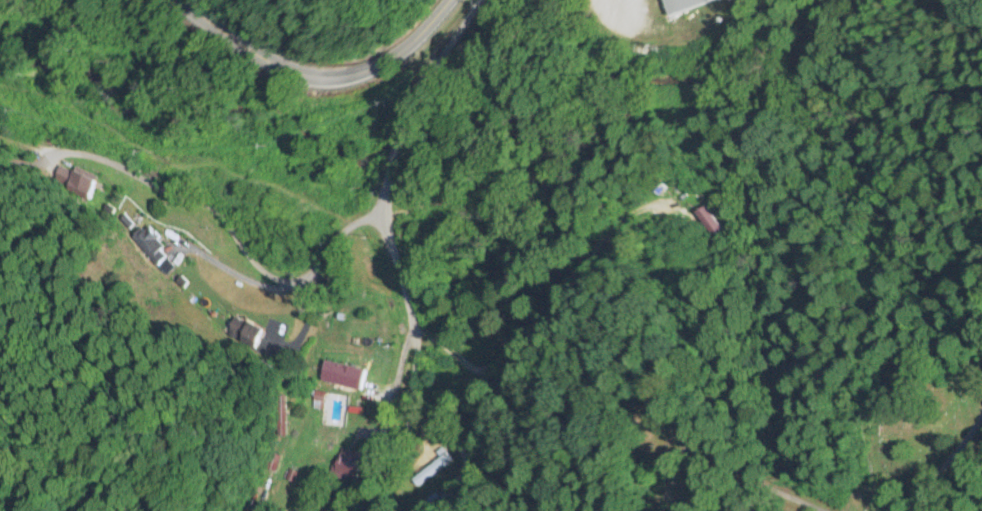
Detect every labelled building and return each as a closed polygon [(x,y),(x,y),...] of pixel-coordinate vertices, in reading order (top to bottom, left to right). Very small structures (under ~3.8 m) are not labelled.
[(673,17),(667,0),(716,0),(673,17)] [(420,489),(454,464),(447,455),(413,480),(420,489)]
